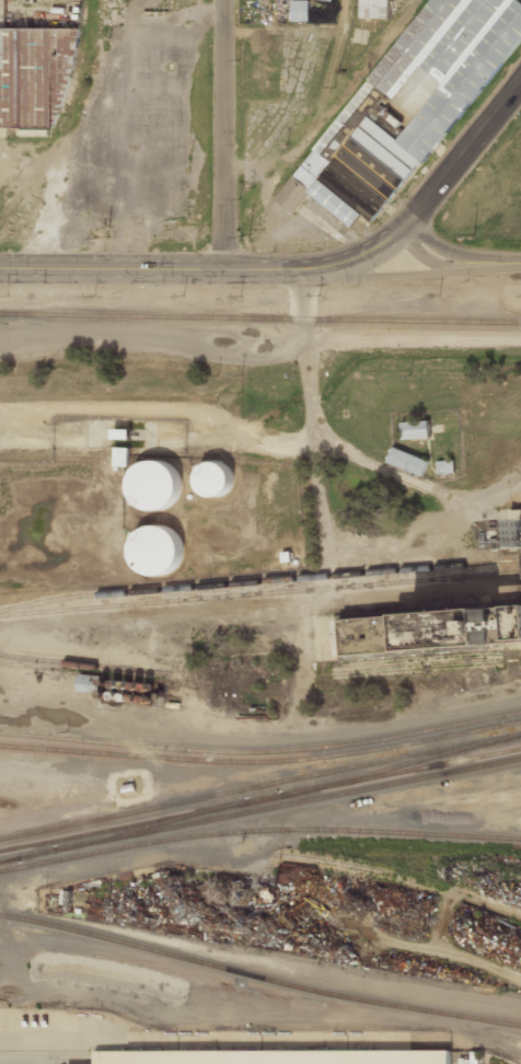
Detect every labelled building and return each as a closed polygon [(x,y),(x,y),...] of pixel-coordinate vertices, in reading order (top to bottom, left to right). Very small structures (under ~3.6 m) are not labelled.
[(515,0),(433,0),(271,196),(288,210),(302,193),(312,200),(304,210),(310,213),(317,205),(344,225),(355,212),(371,225),(520,43),(520,5),(515,0)] [(309,21),(309,0),(302,0),(292,0),(292,22),(309,21)] [(361,18),(389,18),(389,0),(361,0),(361,18)] [(69,129),(71,30),(0,29),(0,128),(69,129)] [(402,439),(429,438),(429,421),(401,422),(402,439)] [(113,465),(127,465),(128,448),(114,447),(113,465)] [(423,476),(429,461),(392,447),(387,463),(423,476)] [(454,473),(453,460),(436,462),(438,475),(454,473)] [(179,507),(178,462),(132,463),(133,508),(179,507)] [(231,464),(199,465),(200,495),(232,494),(231,464)] [(511,510),(512,523),(520,522),(520,509),(511,510)] [(133,573),(178,575),(180,529),(135,527),(133,573)] [(333,622),(337,660),(520,641),(520,603),(333,622)] [(100,693),(100,675),(78,674),(78,693),(100,693)] [(95,1063),(450,1063),(450,1052),(95,1052),(95,1063)]
